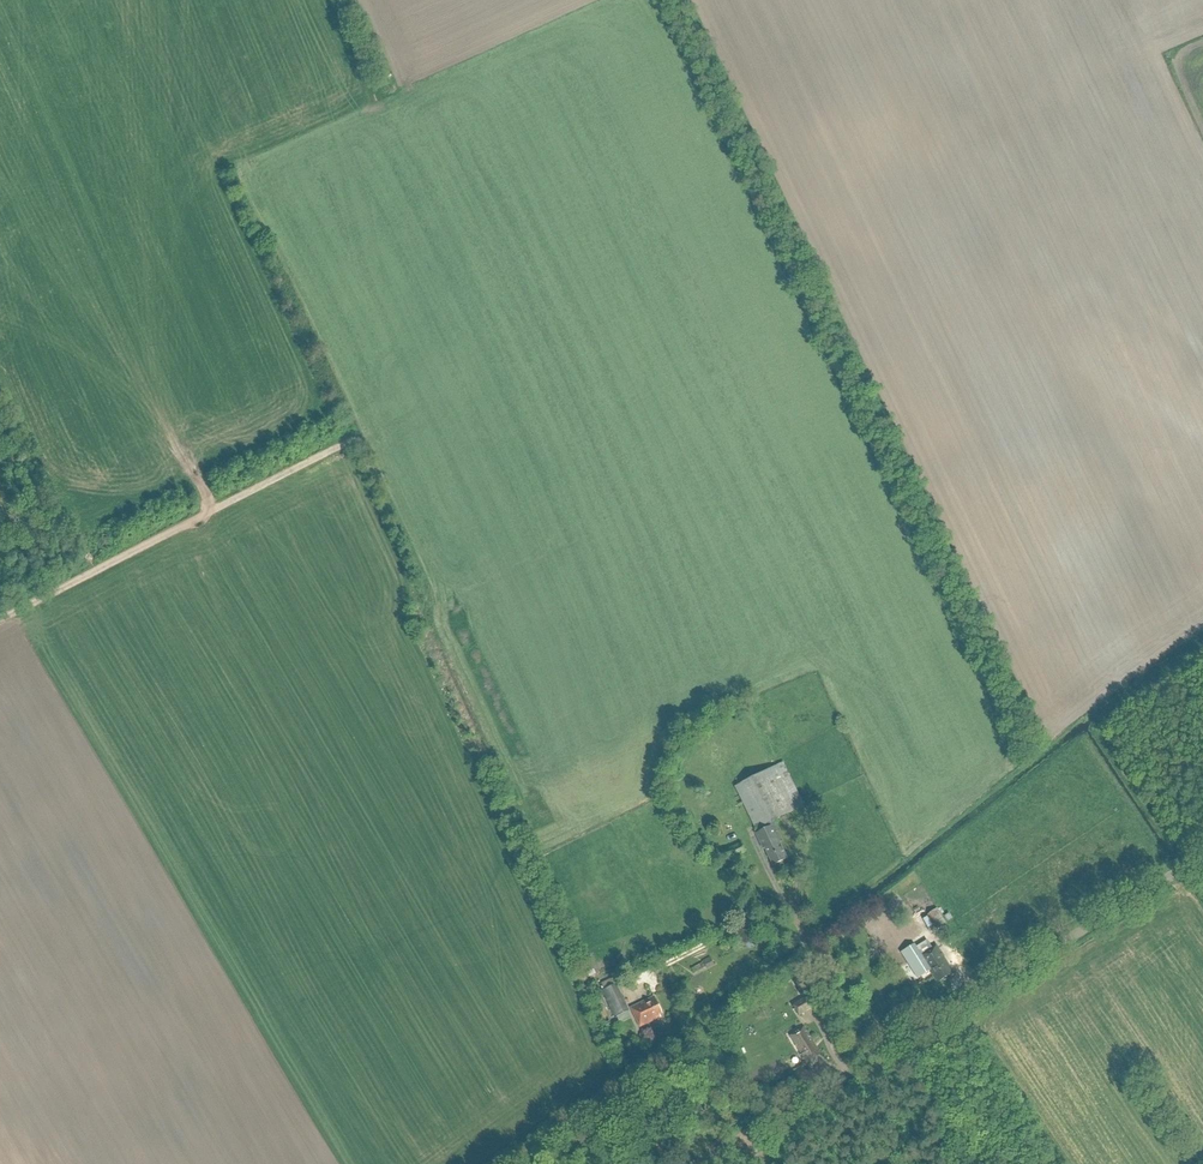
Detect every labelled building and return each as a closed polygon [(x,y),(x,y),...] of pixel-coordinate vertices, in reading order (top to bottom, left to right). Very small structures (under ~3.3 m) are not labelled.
[(765,848),(773,865),(788,859),(781,843),(783,842),(773,821),(805,806),(783,762),(735,787),(756,829),(758,828),(760,832),(756,834),(763,849),(765,848)] [(727,861),(746,853),(741,843),(723,851),(727,861)] [(937,909),(930,914),(939,928),(946,923),(937,909)] [(914,944),(901,953),(917,979),(930,971),(937,983),(953,973),(936,946),(932,948),(927,941),(916,947),(914,944)] [(867,948),(872,961),(887,954),(881,942),(867,948)] [(704,962),(693,967),(692,968),(694,973),(706,967),(707,969),(715,966),(713,961),(705,964),(704,962)] [(792,980),(795,986),(803,982),(799,976),(792,980)] [(810,979),(797,987),(802,995),(815,987),(810,979)] [(601,991),(611,1012),(614,1018),(629,1010),(617,984),(601,991)] [(800,1017),(814,1008),(807,996),(793,1005),(800,1017)] [(651,1022),(650,1019),(662,1014),(654,997),(631,1007),(640,1027),(651,1022)] [(809,1014),(801,1017),(803,1026),(812,1024),(809,1014)] [(805,1028),(791,1036),(808,1063),(819,1057),(813,1048),(816,1047),(805,1028)]
